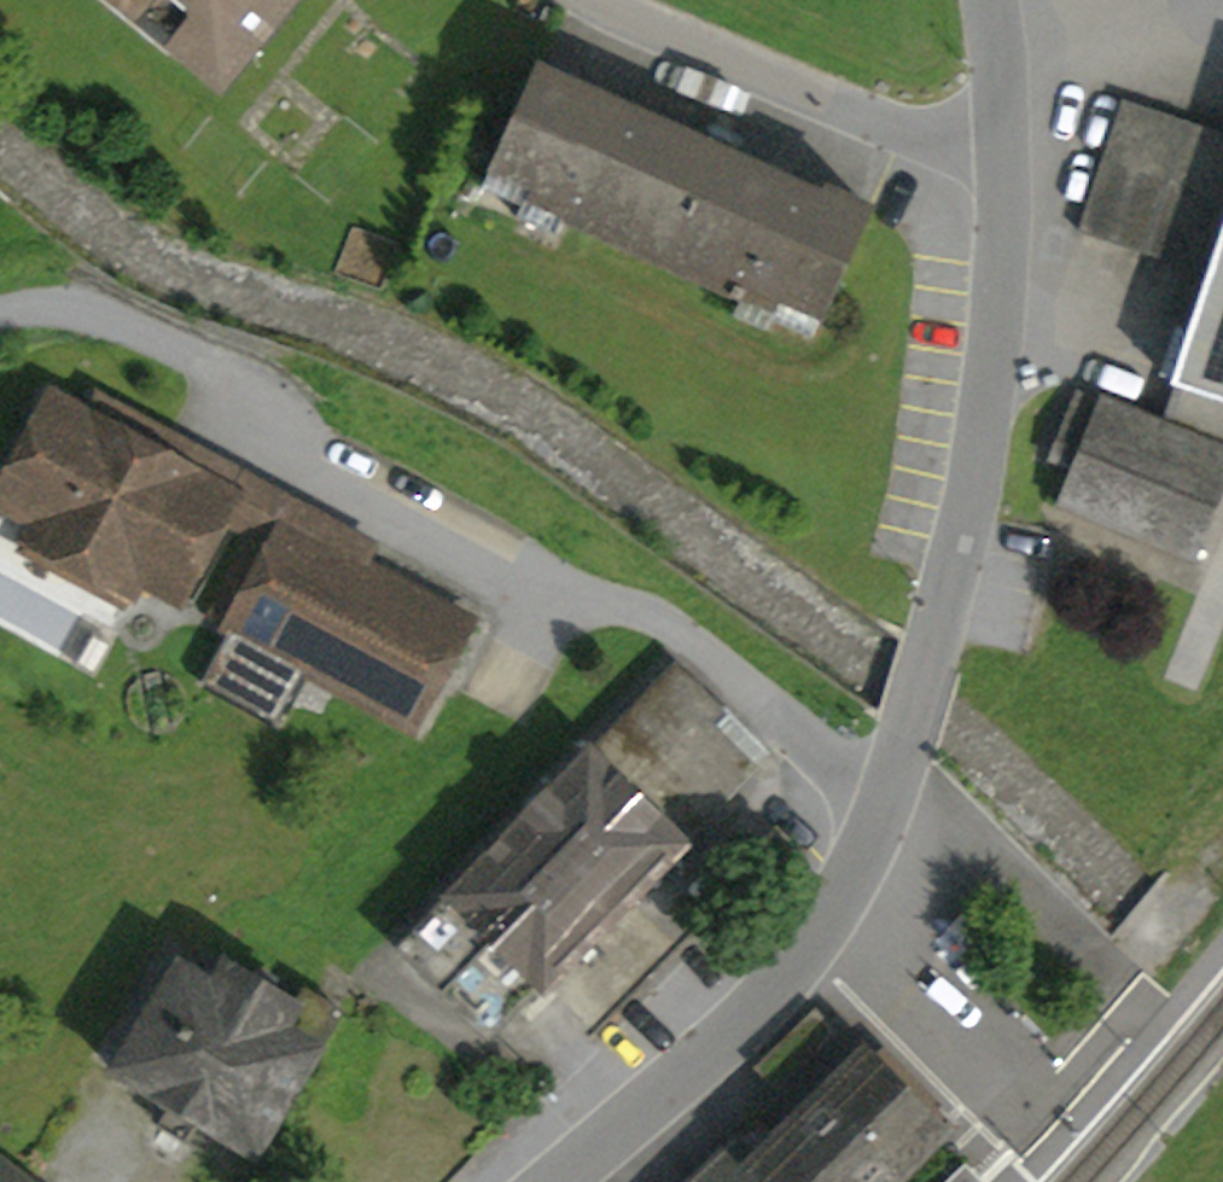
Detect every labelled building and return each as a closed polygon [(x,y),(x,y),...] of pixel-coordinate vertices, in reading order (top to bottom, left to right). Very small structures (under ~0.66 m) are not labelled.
[(168,50),(173,44),(221,84),(253,45),(259,51),(301,0),(107,0),(168,50)] [(791,302),(821,316),(870,208),(826,188),(822,197),(732,156),(738,144),(711,132),(705,144),(540,69),(495,167),(536,186),(531,197),(570,215),(567,220),(753,304),(755,299),(786,313),(791,302)] [(1222,238),(1222,133),(1123,100),(1079,231),(1211,275),(1222,238)] [(567,220),(570,215),(531,197),(536,186),(495,167),(485,189),(524,207),(519,218),(560,237),(567,220)] [(1211,275),(1175,383),(1181,385),(1168,424),(1222,447),(1222,238),(1211,275)] [(782,324),(811,338),(821,316),(791,302),(786,313),(755,299),(753,304),(745,321),(777,335),(782,324)] [(1193,560),(1222,484),(1222,447),(1168,424),(1103,398),(1101,402),(1083,394),(1070,427),(1088,434),(1075,467),(1059,506),(1193,560)] [(363,567),(375,545),(97,395),(85,416),(234,497),(222,518),(275,546),(286,525),(363,567)] [(178,599),(222,518),(234,497),(85,416),(53,398),(0,497),(0,503),(60,536),(72,574),(120,601),(134,575),(178,599)] [(1056,460),(1075,467),(1088,434),(1070,427),(1056,460)] [(275,546),(232,626),(412,724),(467,623),(363,567),(286,525),(275,546)] [(685,844),(682,842),(717,806),(755,767),(695,708),(706,696),(677,667),(576,770),(502,844),(399,948),(490,1037),(541,985),(544,987),(561,971),(685,844)] [(755,767),(770,752),(710,693),(706,696),(695,708),(755,767)] [(990,934),(967,910),(946,929),(970,954),(990,934)] [(177,963),(112,1071),(170,1105),(198,1122),(255,1156),(342,1012),(305,989),(296,1004),(226,962),(212,984),(177,963)] [(962,1126),(881,1042),(865,1058),(901,1095),(937,1132),(885,1181),(904,1181),(962,1126)] [(865,1058),(812,1110),(759,1162),(757,1164),(775,1181),(885,1181),(937,1132),(901,1095),(865,1058)] [(158,1126),(186,1143),(198,1122),(170,1105),(158,1126)] [(757,1164),(759,1162),(737,1140),(694,1181),(775,1181),(757,1164)] [(0,1159),(0,1181),(29,1181),(0,1159)] [(965,1164),(946,1181),(983,1181),(965,1164)]
